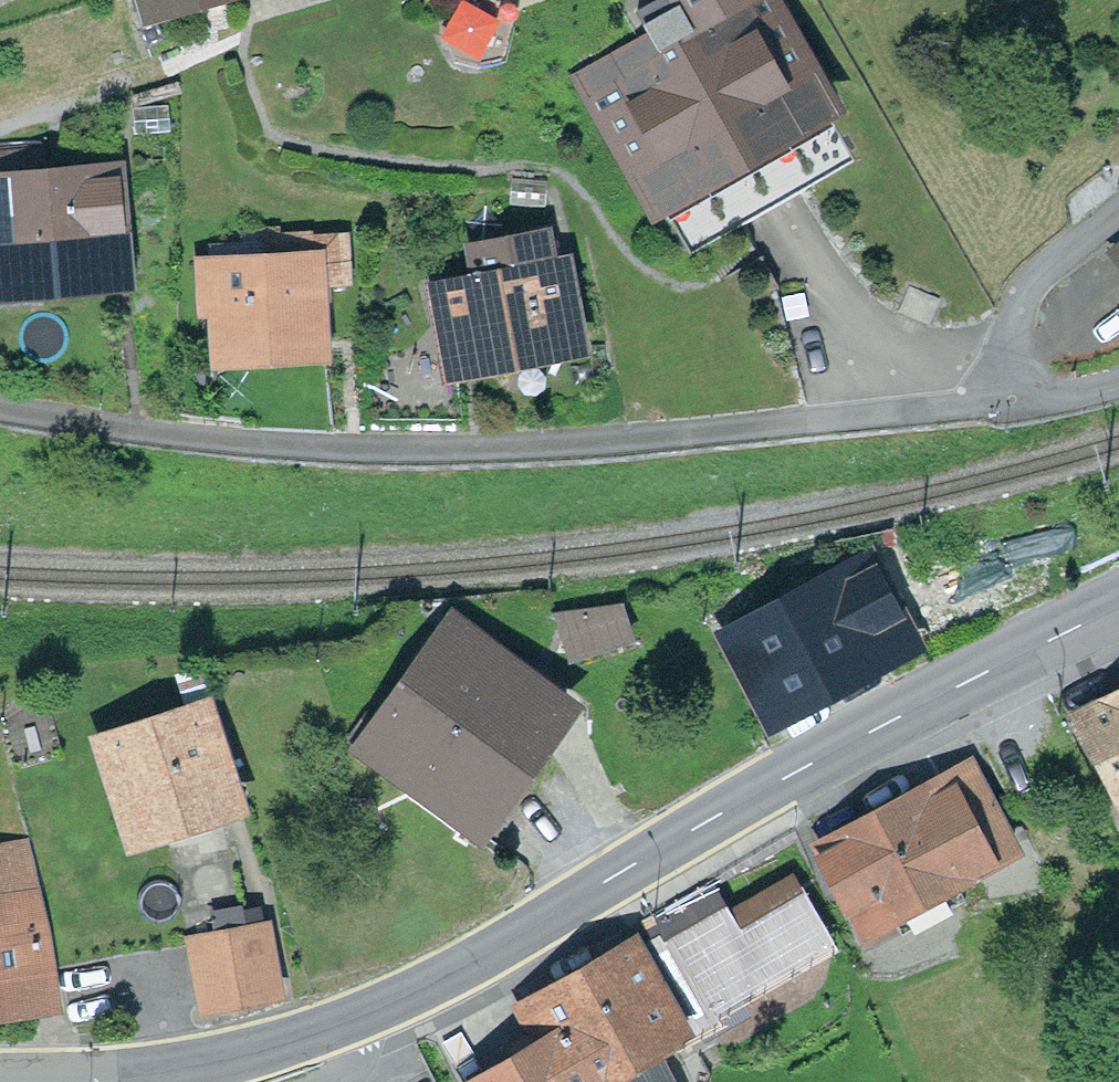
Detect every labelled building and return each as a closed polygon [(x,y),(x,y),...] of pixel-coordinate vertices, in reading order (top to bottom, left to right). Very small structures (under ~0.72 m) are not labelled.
[(637,8),(658,44),(591,83),(691,254),(856,158),(764,0),(652,0),(637,8)] [(0,152),(0,280),(113,270),(106,180),(34,186),(30,149),(0,152)] [(265,265),(207,267),(208,315),(221,315),(222,347),(314,344),(312,272),(343,271),(342,237),(264,239),(265,265)] [(477,282),(440,289),(454,363),(573,341),(559,264),(548,266),(543,239),(471,252),(477,282)] [(909,288),(900,310),(928,321),(937,299),(909,288)] [(863,566),(729,637),(769,711),(902,641),(863,566)] [(557,617),(570,657),(633,637),(620,597),(557,617)] [(455,622),(360,751),(469,830),(563,702),(455,622)] [(1079,716),(1118,796),(1118,696),(1079,716)] [(211,714),(115,744),(142,827),(222,801),(208,757),(224,752),(211,714)] [(1015,845),(972,766),(819,849),(862,928),(1015,845)] [(47,1013),(26,840),(0,846),(0,1018),(47,1013)] [(825,940),(797,891),(654,974),(638,946),(521,1013),(533,1033),(522,1039),(533,1057),(489,1081),(579,1081),(825,940)] [(263,930),(193,942),(203,1000),(274,988),(263,930)] [(410,1081),(433,1081),(429,1073),(410,1081)]
